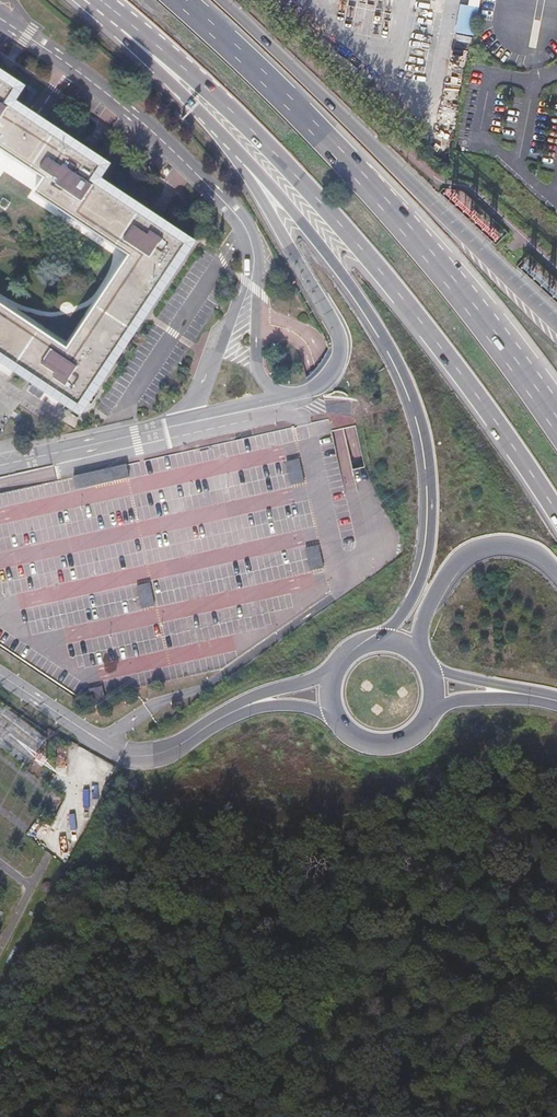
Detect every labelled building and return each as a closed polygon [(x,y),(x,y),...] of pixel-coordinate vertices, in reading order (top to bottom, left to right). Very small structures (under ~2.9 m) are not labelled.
[(461,3),(457,32),(475,35),(480,0),(471,0),(470,4),(461,3)] [(87,417),(199,249),(105,187),(115,172),(39,121),(21,109),(30,96),(0,76),(0,150),(11,157),(52,185),(43,199),(136,262),(72,355),(0,306),(0,359),(87,417)] [(291,485),(305,482),(299,459),(286,462),(291,485)] [(126,465),(94,474),(98,486),(129,477),(126,465)] [(305,549),(311,571),(325,568),(319,545),(305,549)] [(92,689),(93,699),(103,698),(102,688),(92,689)]
